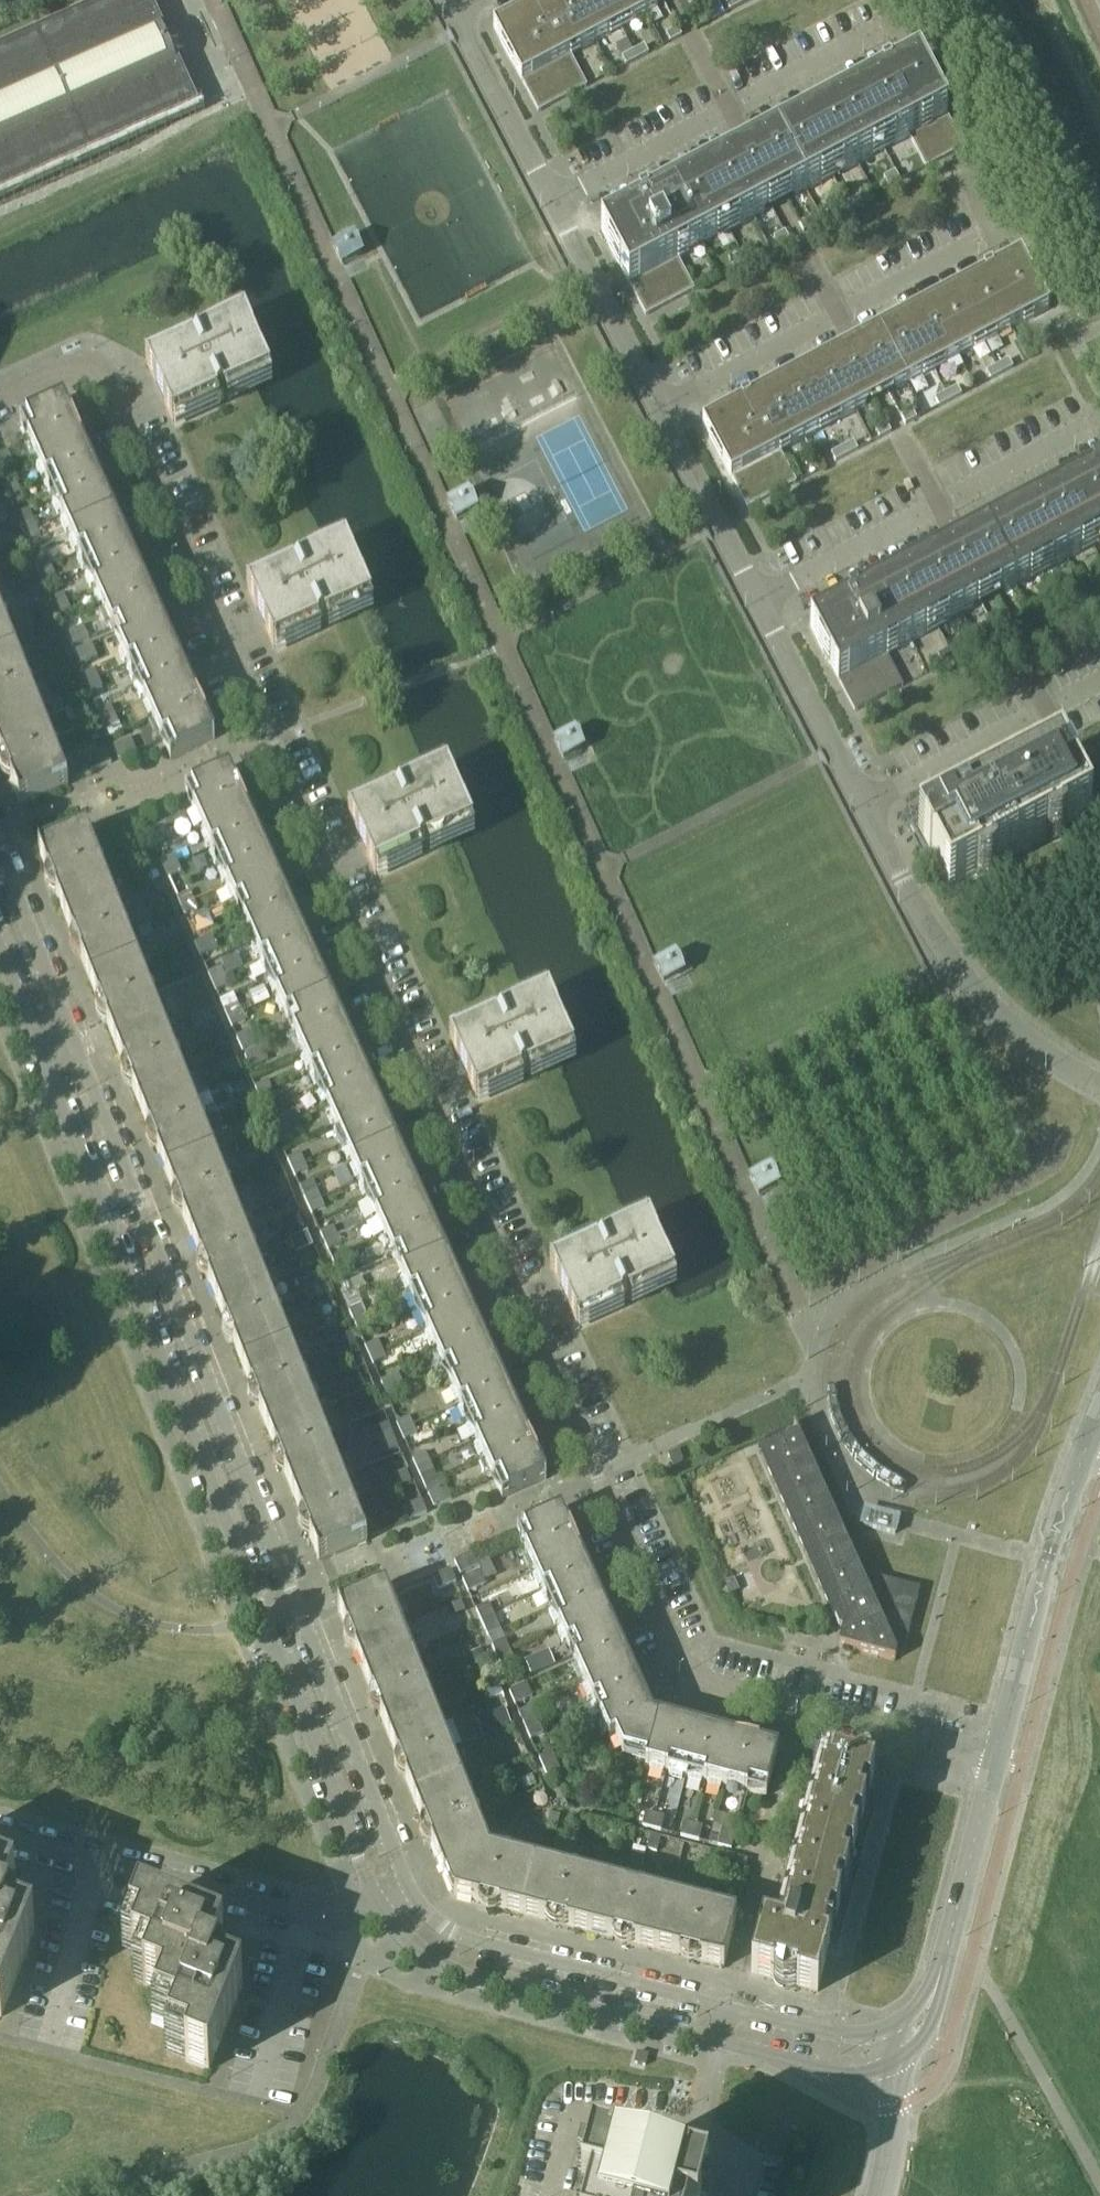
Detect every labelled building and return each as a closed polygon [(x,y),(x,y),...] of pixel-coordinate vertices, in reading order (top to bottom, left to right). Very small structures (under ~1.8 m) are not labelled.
[(193,104),(173,60),(171,61),(168,55),(163,43),(159,34),(161,33),(146,0),(117,0),(0,53),(0,191),(193,104)] [(539,2),(538,0),(530,4),(531,6),(493,27),(538,112),(586,86),(567,50),(576,45),(579,50),(609,34),(607,29),(628,18),(631,23),(662,7),(659,1),(660,0),(543,0),(539,2)] [(729,11),(741,5),(739,0),(730,0),(725,3),(729,11)] [(702,15),(691,21),(695,29),(706,23),(702,15)] [(665,34),(670,42),(681,36),(677,28),(665,34)] [(644,46),(632,52),(636,60),(648,54),(644,46)] [(621,58),(625,66),(636,60),(632,52),(621,58)] [(639,210),(600,231),(609,247),(620,268),(645,316),(694,290),(678,260),(674,253),(684,248),(687,254),(717,238),(714,232),(735,221),(738,227),(753,219),(764,213),(769,210),(766,204),(777,198),(785,194),(788,200),(794,197),(807,190),(821,183),(818,178),(839,166),(842,172),(857,164),(872,156),(869,150),(891,139),(893,145),(909,137),(925,168),(963,148),(918,63),(890,78),(889,75),(881,79),(882,82),(879,83),(882,88),(875,92),(872,87),(865,91),(863,92),(846,101),(837,105),(840,111),(823,120),(820,114),(811,119),(795,128),(785,133),(788,138),(782,142),(781,142),(778,136),(766,143),(760,146),(752,150),(741,156),(735,159),(724,165),(727,171),(719,174),(717,169),(711,172),(690,183),(682,188),(685,193),(668,202),(665,196),(659,199),(652,203),(647,206),(646,204),(638,208),(639,210)] [(888,187),(899,181),(895,173),(884,179),(888,187)] [(855,195),(844,201),(848,209),(859,203),(855,195)] [(837,214),(848,209),(844,201),(832,206),(837,214)] [(803,232),(814,226),(810,218),(798,224),(803,232)] [(773,238),(777,246),(789,240),(784,232),(773,238)] [(361,255),(352,237),(332,247),(341,265),(361,255)] [(750,248),(739,254),(744,263),(755,257),(750,248)] [(733,269),(744,263),(739,254),(728,260),(733,269)] [(983,274),(868,335),(854,343),(837,352),(749,399),(747,396),(739,401),(741,403),(702,423),(747,509),(796,483),(776,446),(786,441),(788,446),(819,431),(816,425),(837,414),(840,419),(871,403),(868,397),(879,391),(887,387),(890,393),(922,376),(920,370),(931,364),(941,359),(944,364),(974,348),(971,343),(982,337),(992,332),(995,337),(1023,322),(1024,324),(1033,319),(1032,318),(1048,309),(1020,255),(991,270),(990,268),(982,272),(983,274)] [(245,321),(201,341),(199,342),(200,343),(193,346),(192,345),(146,365),(172,423),(218,402),(217,400),(224,397),(225,399),(270,379),(245,321)] [(1008,360),(997,366),(1002,374),(1012,368),(1008,360)] [(990,380),(1002,374),(997,366),(986,372),(990,380)] [(934,399),(938,407),(961,395),(956,387),(934,399)] [(114,515),(98,479),(63,403),(19,422),(38,465),(35,467),(41,479),(44,478),(46,484),(43,485),(49,497),(52,496),(54,502),(51,503),(57,515),(60,514),(63,520),(59,521),(65,533),(68,532),(69,535),(114,515)] [(905,425),(916,419),(912,411),(900,417),(905,425)] [(875,430),(879,438),(890,433),(886,424),(875,430)] [(830,454),(835,462),(857,450),(853,442),(830,454)] [(13,464),(7,451),(0,454),(0,470),(13,464)] [(1030,579),(1027,574),(1048,563),(1051,568),(1067,559),(1081,552),(1079,547),(1099,535),(1099,473),(1099,474),(1098,471),(1090,476),(1091,478),(1088,479),(1091,485),(1084,488),(1081,483),(1072,488),(1076,496),(1059,504),(1055,497),(1046,502),(1049,507),(1041,511),(1032,516),(1029,510),(1020,515),(1024,523),(1008,532),(1004,524),(995,529),(997,534),(990,538),(988,533),(959,548),(933,561),(936,567),(929,571),(926,565),(917,570),(921,578),(904,587),(900,579),(891,584),(894,589),(877,598),(874,592),(856,602),(855,600),(847,604),(848,606),(809,627),(854,712),(903,686),(884,650),(893,645),(896,650),(926,634),(923,629),(945,617),(947,623),(979,606),(976,600),(985,595),(995,590),(998,596),(1030,579)] [(16,483),(3,489),(11,507),(24,501),(16,483)] [(447,503),(456,520),(475,510),(467,493),(447,503)] [(164,627),(138,570),(114,515),(69,535),(71,539),(68,540),(73,552),(76,551),(79,557),(76,558),(81,570),(85,569),(87,575),(84,576),(90,588),(93,587),(95,593),(92,594),(98,607),(101,605),(120,647),(164,627)] [(40,537),(32,519),(19,525),(27,543),(40,537)] [(345,547),(302,566),(300,567),(301,569),(294,572),(293,570),(247,591),(273,648),(319,628),(318,626),(325,623),(326,625),(371,604),(345,547)] [(46,557),(33,563),(41,581),(54,575),(46,557)] [(1041,601),(1046,611),(1068,599),(1063,589),(1041,601)] [(63,594),(50,600),(57,617),(70,611),(63,594)] [(16,656),(0,615),(0,663),(16,656)] [(1019,615),(1008,621),(1012,629),(1023,622),(1019,615)] [(83,626),(65,634),(71,647),(88,639),(83,626)] [(214,739),(188,681),(164,627),(120,647),(121,650),(118,651),(123,663),(126,662),(129,668),(126,669),(131,682),(134,680),(137,686),(134,687),(139,700),(142,698),(145,704),(142,706),(148,718),(151,716),(170,759),(214,739)] [(982,634),(986,642),(998,636),(993,628),(982,634)] [(73,652),(79,665),(96,657),(91,644),(73,652)] [(937,656),(942,665),(964,654),(959,644),(937,656)] [(0,663),(0,737),(42,720),(16,656),(0,663)] [(68,691),(79,687),(71,669),(61,673),(68,691)] [(94,670),(81,675),(88,693),(101,687),(94,670)] [(89,717),(84,703),(76,706),(82,720),(89,717)] [(110,706),(97,712),(105,729),(118,723),(110,706)] [(0,737),(0,757),(2,762),(7,760),(15,780),(10,782),(19,805),(68,786),(42,720),(0,737)] [(573,731),(554,741),(563,759),(582,749),(573,731)] [(130,738),(112,746),(118,759),(136,751),(130,738)] [(105,750),(87,758),(93,771),(111,764),(105,750)] [(917,830),(927,849),(948,889),(1090,814),(1060,755),(917,830)] [(279,883),(263,847),(229,771),(184,791),(204,834),(201,835),(206,848),(209,846),(212,852),(209,854),(214,866),(217,864),(220,870),(217,872),(222,884),(225,883),(228,888),(225,890),(230,902),(233,901),(235,903),(279,883)] [(447,772),(425,782),(401,793),(402,794),(395,797),(394,796),(348,816),(357,836),(361,834),(369,852),(365,854),(374,874),(420,853),(419,851),(426,848),(427,850),(472,830),(447,772)] [(122,840),(140,833),(134,820),(116,827),(122,840)] [(146,831),(152,844),(170,836),(164,823),(146,831)] [(38,853),(47,876),(52,874),(57,885),(60,894),(55,896),(64,918),(112,899),(87,834),(38,853)] [(173,856),(160,861),(168,879),(181,873),(173,856)] [(329,995),(313,958),(279,883),(235,903),(253,945),(250,947),(256,959),(259,957),(260,960),(262,963),(259,965),(264,977),(267,975),(270,981),(267,983),(272,995),(275,994),(278,1000),(275,1001),(280,1013),(283,1012),(285,1015),(329,995)] [(189,892),(176,898),(184,915),(197,909),(189,892)] [(112,899),(64,918),(73,940),(78,938),(86,958),(80,960),(89,983),(138,963),(112,899)] [(148,924),(137,929),(141,940),(153,936),(148,924)] [(193,944),(199,957),(217,949),(211,936),(193,944)] [(674,955),(654,965),(663,982),(682,972),(674,955)] [(193,962),(178,969),(184,982),(199,976),(193,962)] [(138,963),(89,983),(98,1005),(103,1003),(111,1023),(106,1025),(115,1047),(163,1028),(138,963)] [(220,968),(207,974),(215,991),(228,985),(220,968)] [(396,1144),(371,1088),(329,995),(285,1015),(304,1057),(301,1058),(306,1071),(309,1069),(312,1075),(309,1077),(314,1089),(317,1087),(320,1093),(317,1095),(322,1107),(325,1105),(328,1111),(325,1113),(330,1125),(333,1124),(336,1130),(333,1131),(338,1143),(342,1142),(344,1148),(341,1149),(347,1161),(350,1160),(351,1164),(396,1144)] [(548,997),(526,1007),(502,1018),(503,1020),(496,1023),(495,1021),(449,1041),(475,1099),(521,1079),(520,1077),(527,1074),(528,1075),(573,1055),(548,997)] [(236,1004),(223,1010),(231,1027),(244,1022),(236,1004)] [(213,1009),(196,1015),(202,1028),(218,1022),(213,1009)] [(163,1028),(115,1047),(124,1069),(129,1067),(131,1074),(136,1087),(131,1089),(140,1111),(189,1092),(163,1028)] [(253,1030),(236,1038),(242,1051),(259,1043),(253,1030)] [(244,1056),(250,1069),(267,1061),(261,1048),(244,1056)] [(267,1081),(254,1087),(262,1105),(275,1099),(267,1081)] [(252,1103),(247,1090),(235,1095),(241,1109),(239,1109),(243,1118),(257,1112),(253,1103),(252,1103)] [(189,1092),(140,1111),(149,1133),(154,1131),(162,1151),(157,1153),(166,1176),(214,1156),(189,1092)] [(291,1135),(283,1117),(279,1107),(266,1113),(278,1141),(291,1135)] [(446,1255),(420,1198),(396,1144),(351,1164),(353,1167),(350,1168),(355,1180),(358,1179),(361,1185),(358,1186),(363,1198),(366,1197),(369,1203),(366,1204),(371,1216),(374,1215),(377,1221),(374,1222),(379,1234),(382,1233),(401,1275),(446,1255)] [(300,1154),(286,1159),(294,1177),(307,1171),(300,1154)] [(214,1156),(166,1176),(174,1197),(179,1196),(187,1215),(182,1217),(191,1239),(239,1220),(214,1156)] [(769,1168),(752,1176),(749,1178),(758,1195),(777,1185),(769,1168)] [(324,1208),(316,1191),(312,1181),(299,1187),(311,1214),(324,1208)] [(287,1236),(304,1229),(298,1215),(280,1222),(287,1236)] [(239,1220),(191,1239),(200,1262),(205,1260),(213,1279),(208,1281),(216,1304),(265,1284),(239,1220)] [(649,1223),(627,1233),(603,1243),(604,1245),(597,1248),(596,1246),(550,1267),(576,1324),(622,1304),(621,1302),(628,1299),(629,1301),(674,1280),(649,1223)] [(332,1227),(319,1233),(327,1250),(340,1244),(332,1227)] [(305,1233),(290,1240),(295,1252),(311,1245),(305,1233)] [(496,1367),(470,1310),(446,1255),(401,1275),(403,1278),(400,1280),(405,1292),(408,1291),(411,1297),(408,1298),(413,1310),(416,1309),(419,1315),(416,1316),(421,1328),(424,1327),(427,1333),(424,1334),(430,1346),(433,1345),(452,1387),(496,1367)] [(352,1259),(335,1267),(341,1280),(358,1272),(352,1259)] [(343,1285),(349,1298),(366,1290),(360,1277),(343,1285)] [(265,1284),(216,1304),(225,1326),(230,1324),(238,1343),(233,1345),(242,1368),(290,1349),(265,1284)] [(361,1305),(348,1310),(356,1328),(369,1322),(361,1305)] [(356,1344),(350,1332),(338,1337),(342,1349),(356,1344)] [(378,1341),(365,1347),(372,1364),(386,1358),(378,1341)] [(290,1349),(242,1368),(251,1390),(256,1388),(260,1399),(263,1408),(258,1410),(267,1432),(316,1413),(290,1349)] [(546,1479),(520,1421),(496,1367),(452,1387),(453,1390),(450,1391),(455,1403),(458,1402),(461,1408),(458,1409),(463,1421),(466,1420),(469,1426),(466,1427),(471,1439),(474,1438),(477,1444),(474,1445),(479,1457),(482,1456),(502,1499),(546,1479)] [(398,1373),(380,1381),(386,1394),(403,1387),(398,1373)] [(316,1413),(267,1432),(276,1454),(281,1452),(289,1472),(284,1474),(292,1496),(341,1477),(316,1413)] [(409,1417),(396,1423),(403,1440),(417,1434),(409,1417)] [(387,1425),(359,1435),(364,1448),(377,1443),(382,1456),(396,1450),(387,1425)] [(861,1573),(798,1434),(759,1452),(834,1620),(841,1617),(844,1623),(838,1646),(895,1661),(896,1655),(902,1656),(919,1589),(861,1573)] [(667,1455),(672,1466),(682,1461),(677,1451),(667,1455)] [(425,1453),(412,1459),(420,1476),(433,1471),(425,1453)] [(403,1466),(388,1473),(395,1489),(411,1483),(403,1466)] [(341,1477),(292,1496),(301,1518),(306,1516),(314,1536),(309,1538),(318,1561),(367,1542),(341,1477)] [(445,1486),(427,1493),(433,1506),(451,1499),(445,1486)] [(421,1500),(403,1507),(408,1521),(426,1513),(421,1500)] [(611,1624),(595,1588),(561,1512),(516,1532),(535,1575),(532,1576),(538,1588),(541,1587),(544,1593),(541,1594),(546,1606),(549,1605),(552,1611),(549,1612),(554,1624),(557,1623),(560,1629),(557,1630),(562,1643),(565,1641),(566,1644),(611,1624)] [(898,1520),(891,1518),(866,1512),(862,1525),(888,1531),(895,1533),(898,1520)] [(471,1554),(454,1562),(459,1575),(477,1567),(471,1554)] [(432,1577),(438,1590),(455,1583),(450,1569),(432,1577)] [(479,1572),(462,1579),(468,1592),(485,1585),(479,1572)] [(386,1590),(337,1609),(346,1633),(351,1631),(356,1642),(359,1650),(354,1653),(363,1674),(411,1655),(386,1590)] [(488,1604),(475,1610),(483,1627),(496,1621),(488,1604)] [(653,1717),(645,1699),(611,1624),(566,1644),(585,1686),(582,1687),(588,1699),(591,1698),(593,1704),(590,1705),(596,1717),(599,1716),(601,1722),(598,1723),(604,1736),(607,1734),(609,1739),(615,1736),(622,1753),(646,1759),(644,1765),(647,1766),(660,1719),(653,1717)] [(504,1640),(491,1646),(499,1663),(512,1657),(504,1640)] [(547,1652),(525,1661),(530,1674),(552,1665),(547,1652)] [(411,1655),(363,1674),(372,1697),(377,1695),(381,1705),(385,1715),(380,1716),(388,1739),(437,1720),(411,1655)] [(526,1684),(509,1692),(515,1705),(532,1697),(526,1684)] [(485,1733),(512,1722),(505,1707),(478,1718),(485,1733)] [(535,1716),(522,1722),(530,1739),(543,1733),(535,1716)] [(766,1797),(778,1750),(660,1719),(647,1766),(650,1767),(649,1770),(662,1773),(663,1770),(666,1771),(669,1772),(668,1775),(681,1778),(682,1775),(688,1777),(687,1780),(700,1783),(701,1780),(707,1782),(707,1785),(719,1788),(720,1785),(766,1797)] [(437,1720),(388,1739),(397,1761),(402,1759),(405,1766),(410,1778),(405,1780),(414,1803),(462,1784),(437,1720)] [(449,1746),(461,1743),(455,1721),(443,1724),(449,1746)] [(551,1752),(538,1758),(546,1775),(559,1770),(551,1752)] [(843,1890),(848,1873),(848,1871),(843,1869),(846,1858),(852,1858),(857,1839),(851,1837),(854,1826),(859,1826),(860,1826),(865,1807),(860,1805),(863,1794),(867,1794),(868,1794),(874,1774),(826,1762),(781,1935),(762,1931),(750,1975),(773,1981),(774,1982),(775,1984),(775,1985),(777,1987),(780,1988),(782,1989),(785,1989),(788,1989),(790,1988),(793,1987),(794,1986),(817,1992),(827,1954),(836,1956),(840,1939),(838,1938),(838,1939),(833,1938),(834,1935),(826,1933),(829,1922),(835,1922),(840,1903),(835,1901),(838,1890),(842,1890),(843,1890)] [(499,1805),(475,1815),(462,1784),(414,1803),(423,1825),(428,1823),(430,1830),(435,1843),(430,1845),(442,1873),(491,1854),(490,1854),(488,1848),(498,1844),(488,1820),(503,1815),(499,1805)] [(641,1826),(660,1831),(664,1817),(645,1812),(641,1826)] [(730,1849),(735,1833),(735,1831),(738,1819),(716,1813),(708,1844),(717,1846),(730,1849)] [(680,1836),(698,1841),(702,1827),(683,1822),(680,1836)] [(491,1854),(442,1873),(451,1898),(478,1905),(479,1899),(487,1901),(500,1905),(499,1910),(523,1916),(536,1866),(491,1854)] [(747,1860),(737,1858),(733,1872),(743,1874),(747,1860)] [(574,1861),(571,1873),(590,1878),(593,1866),(574,1861)] [(601,1883),(536,1866),(523,1916),(545,1922),(546,1917),(567,1922),(566,1927),(588,1933),(601,1883)] [(35,1933),(13,1924),(17,1915),(7,1911),(16,1889),(0,1883),(0,2017),(35,1933)] [(668,1900),(601,1883),(588,1933),(612,1939),(613,1934),(634,1939),(632,1945),(655,1950),(668,1900)] [(736,1918),(668,1900),(655,1950),(678,1957),(680,1951),(700,1957),(699,1962),(723,1968),(736,1918)] [(208,2071),(242,1987),(221,1978),(224,1969),(215,1965),(223,1943),(139,1909),(130,1932),(140,1937),(132,1957),(151,1965),(143,1986),(164,1995),(155,2015),(176,2024),(168,2043),(189,2052),(185,2062),(208,2071)] [(647,2055),(636,2052),(634,2063),(644,2066),(647,2055)] [(622,2191),(624,2186),(625,2184),(591,2175),(585,2195),(641,2195),(622,2191)] [(657,2192),(657,2191),(657,2190),(657,2188),(656,2187),(655,2186),(654,2185),(653,2184),(652,2183),(651,2182),(649,2182),(648,2182),(647,2182),(645,2183),(644,2184),(643,2185),(642,2186),(641,2187),(641,2188),(640,2191),(643,2192),(641,2195),(653,2195),(656,2195),(657,2192)]
